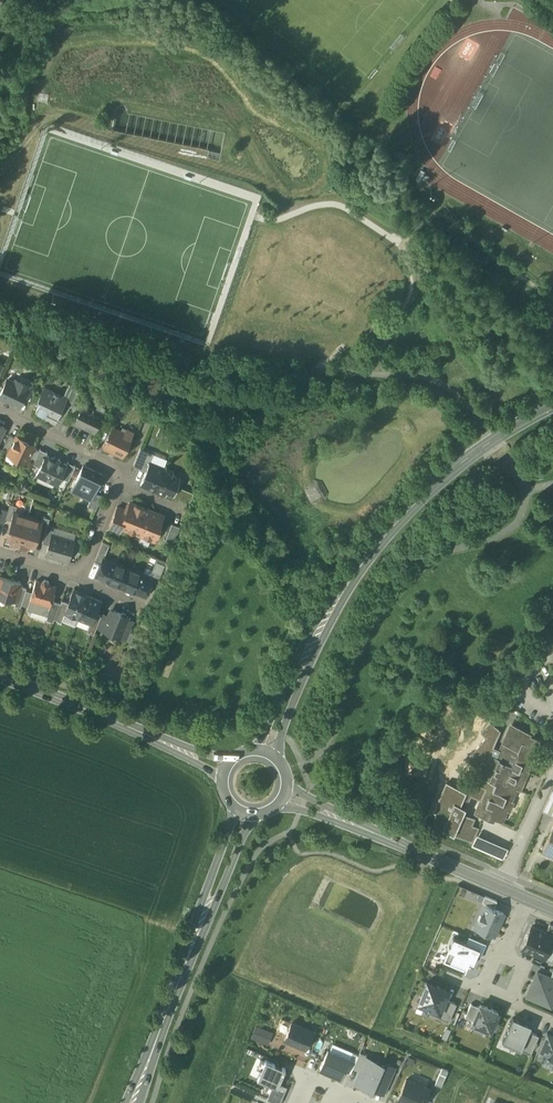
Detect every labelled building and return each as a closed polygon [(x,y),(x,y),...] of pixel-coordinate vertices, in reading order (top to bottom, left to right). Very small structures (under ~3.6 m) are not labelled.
[(19,406),(23,397),(29,385),(20,381),(19,384),(14,382),(8,379),(0,395),(0,397),(19,406)] [(64,403),(71,406),(79,388),(69,384),(63,396),(67,398),(64,403)] [(35,388),(29,385),(23,397),(29,400),(35,388)] [(48,413),(57,417),(64,403),(67,398),(63,396),(43,386),(37,399),(40,400),(35,410),(46,416),(48,413)] [(74,422),(94,431),(102,414),(102,413),(102,412),(95,409),(94,410),(83,404),(74,422)] [(48,413),(46,416),(45,419),(54,423),(57,417),(48,413)] [(103,446),(122,456),(132,436),(131,436),(134,432),(126,428),(124,432),(112,427),(103,446)] [(3,447),(9,450),(15,437),(9,435),(3,447)] [(7,454),(26,462),(27,458),(33,447),(34,444),(16,435),(15,437),(9,450),(7,454)] [(27,458),(33,461),(39,450),(33,447),(27,458)] [(39,449),(39,450),(33,461),(32,464),(40,467),(46,455),(47,453),(39,449)] [(134,465),(146,469),(149,461),(150,461),(153,454),(140,449),(134,465)] [(36,475),(57,485),(61,477),(67,465),(66,465),(46,455),(40,467),(36,475)] [(155,490),(164,467),(150,461),(149,461),(146,469),(140,484),(155,490)] [(61,477),(68,481),(75,466),(67,462),(66,465),(67,465),(61,477)] [(91,498),(94,493),(103,475),(83,465),(72,489),(91,498)] [(174,471),(164,467),(155,490),(166,494),(167,491),(174,494),(177,486),(180,477),(172,474),(174,471)] [(172,497),(184,502),(188,490),(177,486),(174,494),(172,497)] [(184,502),(189,504),(193,492),(188,490),(184,502)] [(87,506),(96,510),(101,496),(94,493),(91,498),(87,506)] [(142,531),(151,510),(130,502),(127,510),(120,526),(121,526),(132,531),(133,528),(142,531)] [(5,518),(12,520),(14,512),(15,512),(17,505),(10,503),(5,518)] [(109,527),(119,531),(121,526),(120,526),(127,510),(117,506),(109,527)] [(163,515),(151,510),(142,531),(141,534),(154,540),(158,529),(157,529),(163,515)] [(19,546),(28,516),(15,512),(14,512),(12,520),(5,542),(19,546)] [(45,530),(46,527),(49,518),(42,515),(41,520),(42,520),(39,529),(45,530)] [(41,520),(28,516),(19,546),(33,550),(39,529),(42,520),(41,520)] [(165,539),(173,542),(180,526),(172,523),(165,539)] [(53,529),(46,527),(45,530),(42,542),(48,544),(51,534),(52,534),(53,529)] [(46,553),(68,560),(74,540),(52,534),(51,534),(48,544),(46,553)] [(95,559),(101,562),(103,557),(104,557),(109,543),(102,541),(95,559)] [(121,585),(128,567),(104,557),(103,557),(101,562),(96,575),(121,585)] [(151,579),(158,581),(165,564),(158,561),(151,577),(151,578),(151,579)] [(151,577),(128,567),(121,585),(145,594),(151,579),(151,578),(151,577)] [(16,601),(20,586),(21,583),(0,577),(0,596),(16,601)] [(32,592),(30,600),(50,606),(52,601),(56,587),(49,584),(49,583),(48,581),(44,580),(42,581),(42,582),(35,580),(32,592)] [(14,605),(21,607),(26,588),(20,586),(16,601),(14,605)] [(30,600),(32,592),(26,590),(22,605),(28,607),(30,600)] [(78,618),(87,595),(73,590),(68,603),(64,612),(65,613),(78,618)] [(100,600),(87,595),(78,618),(90,623),(91,623),(95,613),(100,600)] [(48,614),(50,606),(30,600),(28,607),(27,609),(48,614)] [(55,619),(61,622),(65,613),(64,612),(68,603),(62,600),(61,604),(55,619)] [(46,620),(53,622),(55,619),(61,604),(52,601),(50,606),(48,614),(46,620)] [(118,635),(120,636),(127,619),(128,616),(126,616),(125,614),(123,613),(121,614),(111,609),(108,616),(103,629),(113,633),(113,635),(116,636),(118,635)] [(97,626),(101,616),(95,613),(91,623),(90,623),(87,631),(94,634),(97,626)] [(102,613),(101,616),(97,626),(103,629),(108,616),(102,613)] [(120,636),(126,638),(133,621),(127,619),(120,636)] [(481,733),(486,738),(495,727),(490,723),(481,733)] [(493,819),(501,823),(506,811),(509,812),(513,802),(511,801),(516,790),(520,791),(528,771),(527,771),(532,759),(533,760),(538,749),(537,749),(540,740),(535,738),(529,736),(530,733),(513,725),(509,736),(506,735),(499,750),(496,758),(489,755),(486,764),(480,777),(486,780),(483,787),(486,788),(481,800),(475,814),(492,822),(493,819)] [(499,729),(495,727),(486,738),(467,761),(476,768),(481,762),(486,764),(489,755),(496,758),(499,750),(493,748),(498,737),(496,735),(499,729)] [(470,796),(481,800),(486,788),(483,787),(466,779),(459,788),(447,783),(433,813),(436,814),(432,824),(442,829),(454,834),(472,842),(478,828),(471,825),(474,818),(463,813),(470,796)] [(548,798),(542,811),(552,816),(552,800),(548,798)] [(542,849),(552,854),(552,824),(542,849)] [(508,848),(476,834),(471,846),(503,860),(508,848)] [(484,895),(482,901),(494,906),(496,900),(484,895)] [(484,904),(474,927),(493,935),(503,912),(484,904)] [(552,937),(552,935),(546,932),(531,926),(522,948),(544,958),(552,937)] [(468,935),(466,941),(479,947),(475,956),(479,958),(486,942),(468,935)] [(466,941),(453,936),(443,960),(465,969),(469,960),(473,961),(475,956),(479,947),(466,941)] [(544,958),(552,961),(552,959),(552,937),(544,958)] [(550,978),(550,977),(537,972),(526,996),(545,1004),(549,996),(552,998),(552,979),(550,978)] [(448,989),(427,980),(418,1001),(438,1010),(439,1010),(445,997),(448,989)] [(456,1002),(445,997),(439,1010),(438,1010),(436,1015),(448,1020),(456,1002)] [(473,1019),(479,1006),(470,1002),(465,1016),(473,1019)] [(486,1006),(479,1004),(479,1006),(473,1019),(472,1022),(490,1030),(498,1011),(492,1009),(492,1008),(486,1005),(486,1006)] [(522,1021),(513,1017),(502,1041),(520,1049),(528,1031),(530,1026),(521,1023),(522,1021)] [(313,1031),(291,1021),(284,1038),(306,1047),(313,1031)] [(256,1026),(252,1038),(268,1044),(272,1032),(256,1026)] [(451,1028),(445,1026),(441,1036),(446,1038),(451,1028)] [(538,1035),(528,1031),(520,1049),(530,1053),(538,1035)] [(547,1031),(538,1052),(546,1055),(545,1057),(552,1060),(552,1034),(547,1031)] [(332,1042),(329,1050),(349,1059),(352,1052),(352,1051),(332,1042)] [(327,1050),(319,1067),(341,1077),(344,1070),(349,1059),(329,1050),(327,1050)] [(353,1067),(360,1070),(366,1056),(367,1054),(360,1051),(358,1054),(353,1067)] [(352,1052),(349,1059),(344,1070),(350,1072),(353,1067),(358,1054),(352,1052)] [(360,1070),(355,1083),(371,1090),(372,1088),(382,1063),(381,1063),(366,1056),(360,1070)] [(552,1062),(552,1060),(545,1057),(542,1065),(550,1069),(551,1067),(552,1062)] [(261,1068),(264,1060),(260,1059),(256,1066),(261,1068)] [(285,1067),(265,1059),(264,1060),(261,1068),(257,1077),(272,1084),(277,1086),(279,1082),(284,1069),(285,1067)] [(394,1066),(382,1061),(381,1063),(382,1063),(372,1088),(383,1092),(394,1066)] [(440,1072),(435,1084),(441,1086),(446,1075),(440,1072)] [(397,1098),(409,1102),(423,1102),(429,1089),(406,1078),(397,1098)] [(279,1082),(277,1086),(272,1084),(267,1098),(279,1102),(287,1085),(281,1083),(279,1082)]
